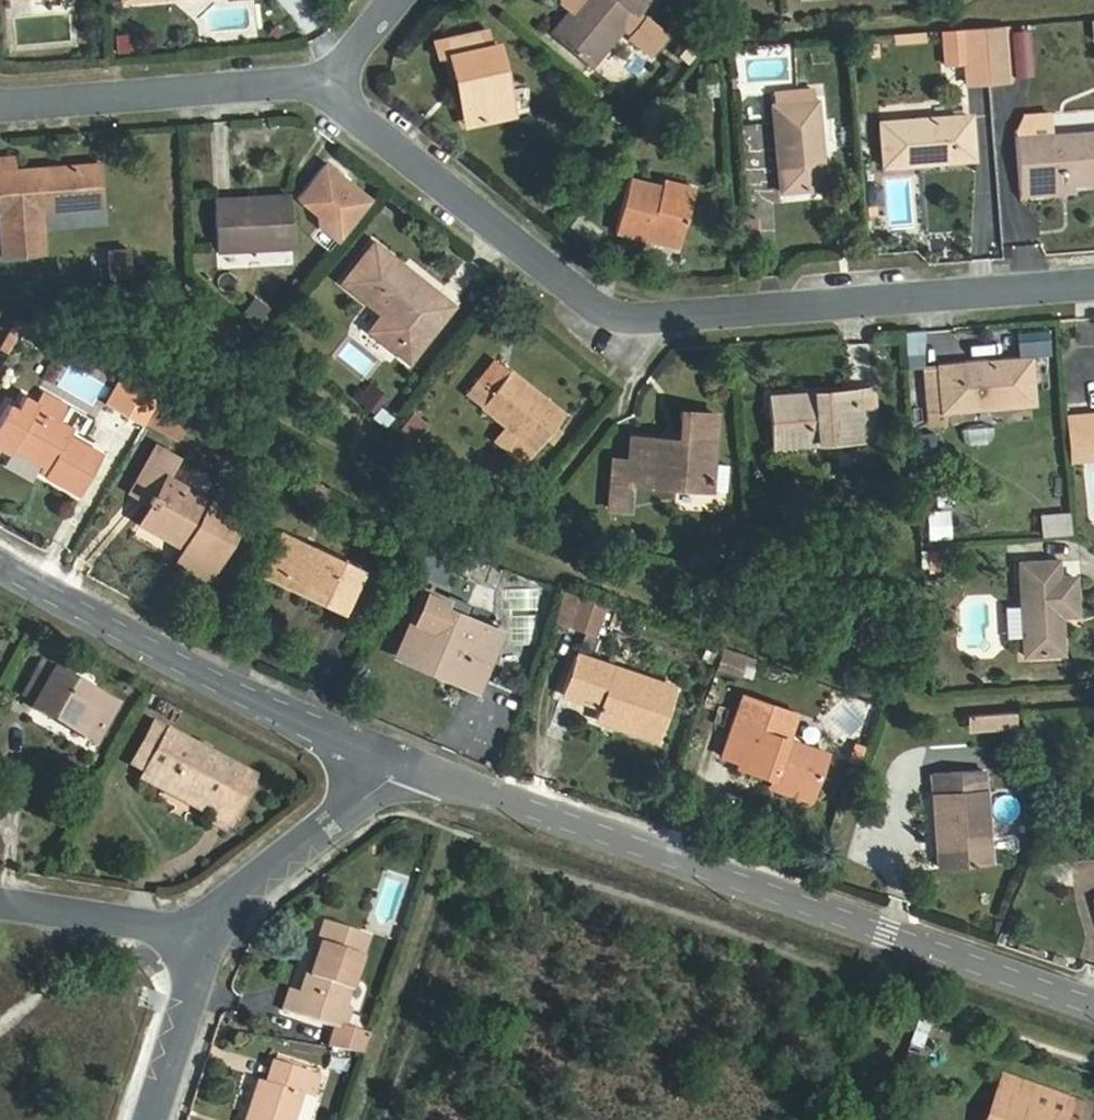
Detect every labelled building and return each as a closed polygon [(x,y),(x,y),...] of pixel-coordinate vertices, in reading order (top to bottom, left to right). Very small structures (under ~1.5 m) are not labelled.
[(572,7),(583,18),(562,43),(591,68),(630,21),(639,29),(637,32),(658,48),(672,31),(651,15),(648,17),(639,10),(647,0),(578,0),(572,7)] [(583,18),(572,7),(551,32),(562,43),(583,18)] [(988,28),(993,84),(1014,81),(1010,26),(988,28)] [(970,63),(972,85),(993,84),(988,28),(967,30),(970,63)] [(451,54),(457,88),(470,87),(477,127),(517,120),(505,45),(494,46),(491,29),(437,35),(440,55),(451,54)] [(947,32),(950,65),(970,63),(967,30),(947,32)] [(470,87),(457,88),(463,130),(477,127),(470,87)] [(778,93),(783,195),(825,192),(816,91),(778,93)] [(973,115),(881,121),(885,167),(975,161),(973,115)] [(1021,189),(1076,185),(1093,184),(1093,133),(1017,138),(1021,189)] [(102,206),(99,165),(0,172),(0,190),(2,214),(5,257),(49,254),(46,210),(102,206)] [(630,180),(615,236),(676,253),(693,188),(664,180),(661,188),(630,180)] [(1076,185),(1021,189),(1022,196),(1076,194),(1076,185)] [(267,211),(220,213),(222,253),(295,250),(292,195),(267,197),(267,211)] [(219,200),(220,213),(267,211),(267,197),(219,200)] [(400,274),(406,265),(378,243),(348,282),(388,314),(375,330),(414,360),(457,305),(441,292),(434,300),(400,274)] [(127,248),(85,249),(85,278),(127,277),(127,248)] [(406,265),(400,274),(434,300),(441,292),(406,265)] [(1015,331),(1015,353),(1044,353),(1044,331),(1015,331)] [(497,359),(467,399),(537,452),(567,413),(497,359)] [(1035,408),(1032,360),(922,367),(924,422),(940,422),(940,414),(1035,408)] [(370,412),(384,395),(368,382),(354,399),(370,412)] [(117,408),(148,427),(164,399),(133,383),(117,408)] [(876,390),(773,397),(776,447),(879,439),(876,390)] [(0,414),(0,453),(7,457),(12,450),(53,472),(48,481),(82,498),(103,457),(73,440),(76,432),(63,426),(70,411),(43,397),(29,420),(4,407),(0,414)] [(406,412),(398,434),(418,441),(426,420),(406,412)] [(633,488),(709,491),(710,468),(711,416),(680,413),(678,439),(631,437),(630,462),(628,482),(611,481),(609,509),(633,509),(633,488)] [(1068,419),(1070,447),(1093,445),(1093,417),(1068,419)] [(957,429),(958,445),(990,443),(990,427),(957,429)] [(915,434),(917,459),(933,458),(931,433),(915,434)] [(180,463),(159,450),(135,494),(152,504),(140,524),(184,549),(177,561),(207,580),(239,520),(170,482),(180,463)] [(628,482),(630,462),(611,461),(611,481),(628,482)] [(710,468),(709,491),(724,492),(725,469),(710,468)] [(1043,513),(1044,535),(1068,534),(1067,512),(1043,513)] [(283,534),(266,571),(308,590),(304,599),(347,617),(366,571),(283,534)] [(475,561),(463,589),(495,603),(507,574),(475,561)] [(1060,580),(1059,561),(1020,562),(1020,603),(1003,605),(1004,636),(1025,636),(1025,660),(1065,658),(1064,621),(1082,621),(1079,580),(1060,580)] [(308,590),(266,571),(262,580),(304,599),(308,590)] [(444,619),(450,603),(430,594),(408,649),(427,658),(431,652),(455,662),(454,669),(482,682),(501,634),(461,619),(458,625),(444,619)] [(453,595),(450,603),(444,619),(458,625),(461,619),(468,602),(453,595)] [(599,637),(608,608),(581,599),(572,628),(599,637)] [(479,690),(482,682),(454,669),(455,662),(431,652),(427,658),(408,649),(404,658),(479,690)] [(562,696),(581,703),(588,684),(607,691),(598,710),(595,723),(656,745),(677,686),(579,651),(562,696)] [(23,700),(35,707),(56,668),(43,661),(23,700)] [(56,668),(35,707),(34,710),(58,724),(65,713),(106,735),(122,704),(56,668)] [(588,684),(581,703),(598,710),(607,691),(588,684)] [(795,714),(777,708),(768,734),(786,740),(795,714)] [(1012,710),(964,715),(966,735),(1014,730),(1012,710)] [(99,748),(106,735),(65,713),(58,724),(99,748)] [(720,762),(778,782),(817,795),(830,756),(733,722),(720,762)] [(152,767),(170,732),(159,726),(142,762),(152,767)] [(170,732),(152,767),(219,804),(212,816),(234,827),(257,780),(170,732)] [(146,780),(212,816),(219,804),(152,767),(146,780)] [(931,779),(935,839),(943,840),(944,871),(991,867),(985,776),(931,779)] [(817,795),(778,782),(774,793),(814,806),(817,795)] [(234,827),(212,816),(208,824),(230,836),(234,827)] [(943,840),(935,839),(937,871),(944,871),(943,840)] [(371,938),(326,926),(304,996),(295,994),(290,1013),(349,1033),(354,1014),(350,1013),(371,938)] [(337,1030),(331,1050),(355,1054),(360,1036),(349,1033),(337,1030)] [(370,1040),(360,1036),(355,1054),(365,1056),(370,1040)] [(281,1063),(272,1084),(262,1082),(249,1119),(299,1119),(307,1098),(317,1099),(324,1077),(281,1063)] [(1006,1090),(995,1119),(1087,1119),(1006,1090)]
